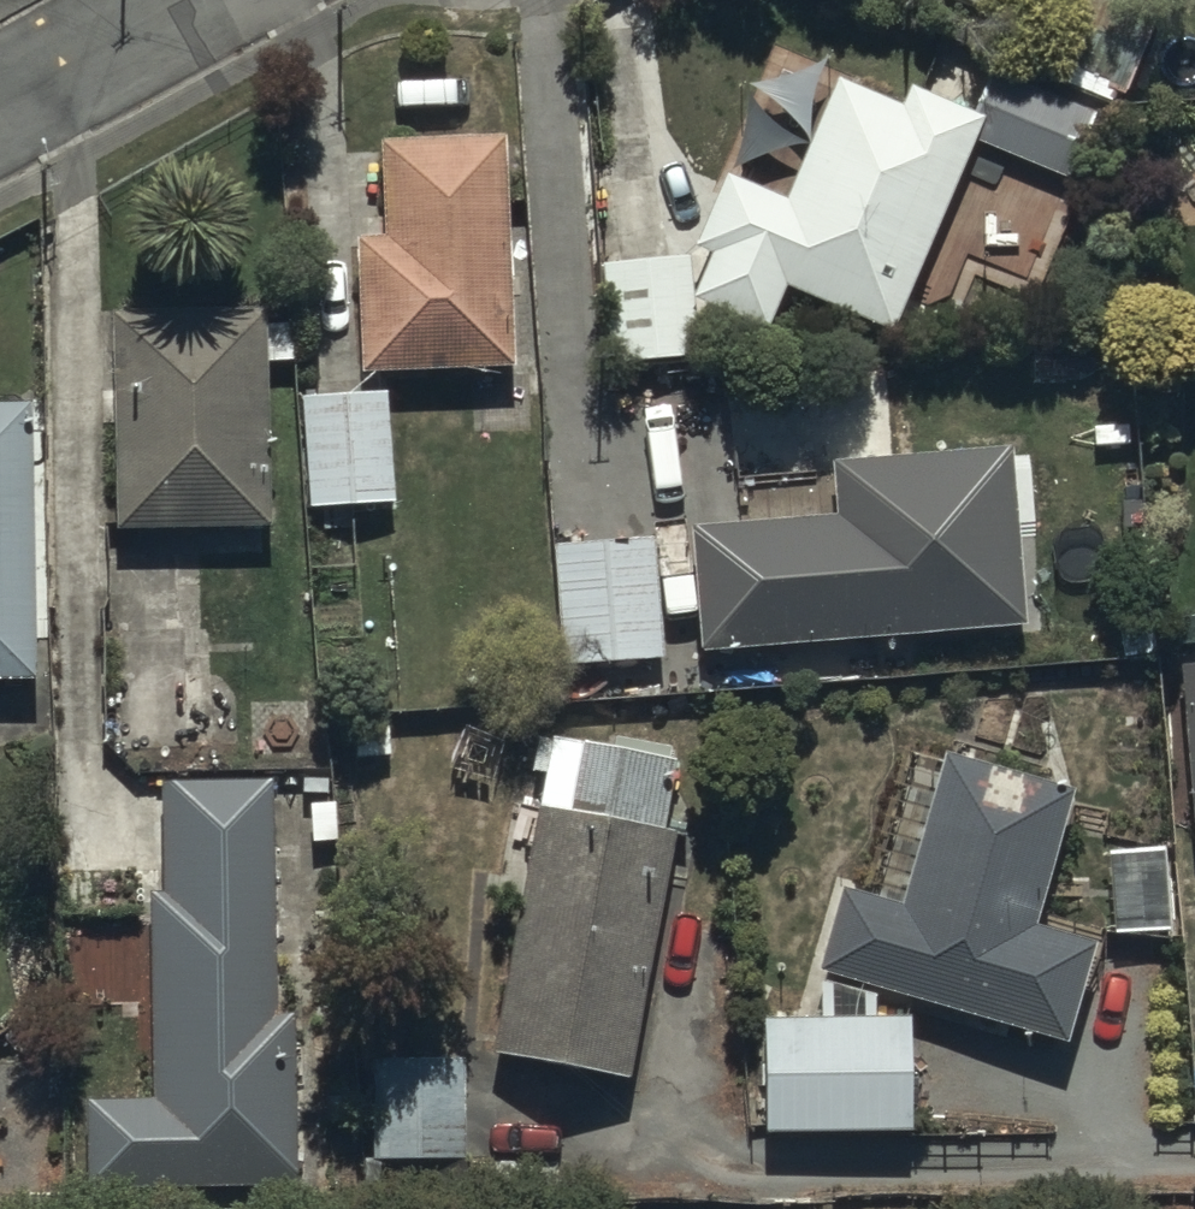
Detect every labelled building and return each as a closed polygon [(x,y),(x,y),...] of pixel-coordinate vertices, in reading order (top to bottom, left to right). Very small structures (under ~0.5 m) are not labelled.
[(1129,0),(1064,0),(1035,65),(1118,103),(1141,51),(1154,57),(1171,19),(1129,0)] [(974,108),(908,79),(899,101),(835,73),(783,191),(731,169),(690,262),(708,270),(695,298),(767,329),(787,284),(891,329),(976,136),(1070,177),(1098,113),(992,67),(974,108)] [(512,131),(381,134),(383,234),(355,235),(358,374),(516,371),(512,131)] [(686,255),(603,261),(611,363),(694,357),(686,255)] [(271,307),(115,305),(113,527),(269,528),(271,307)] [(393,389),(306,390),(307,503),(394,503),(393,389)] [(29,407),(29,397),(0,398),(0,678),(38,676),(29,407)] [(1015,444),(831,457),(835,515),(694,525),(703,646),(1028,623),(1015,444)] [(660,535),(555,536),(557,697),(609,696),(609,657),(661,657),(660,535)] [(1186,666),(1194,778),(1194,665),(1186,666)] [(635,1076),(678,834),(665,832),(679,754),(585,738),(573,808),(541,802),(497,1051),(635,1076)] [(844,891),(822,971),(1066,1038),(1094,937),(1039,922),(1075,789),(942,753),(900,907),(844,891)] [(279,1014),(277,777),(162,778),(163,895),(152,895),(154,1097),(85,1098),(86,1189),(299,1186),(297,1014),(279,1014)] [(1177,850),(1120,847),(1116,933),(1174,935),(1177,850)] [(908,1114),(906,1007),(756,1010),(758,1117),(908,1114)] [(468,1055),(371,1054),(369,1154),(467,1155),(468,1055)]
